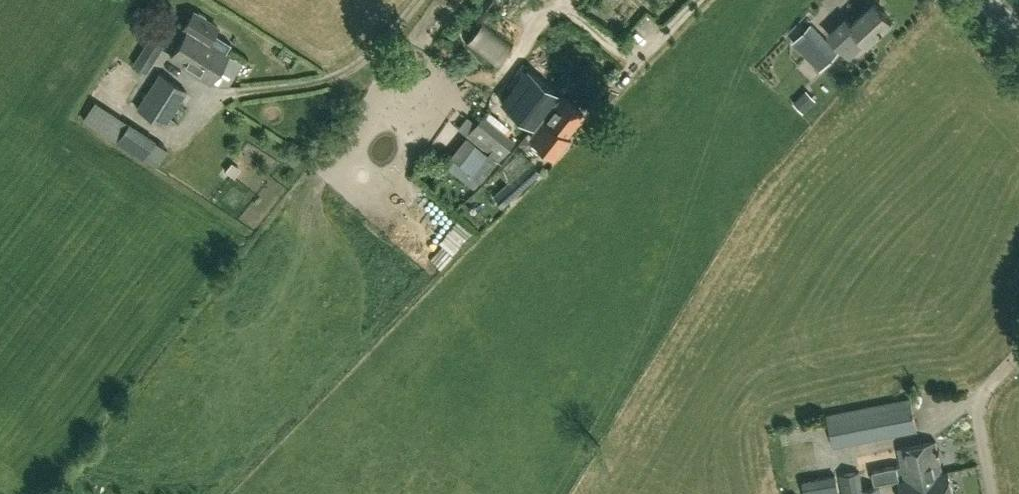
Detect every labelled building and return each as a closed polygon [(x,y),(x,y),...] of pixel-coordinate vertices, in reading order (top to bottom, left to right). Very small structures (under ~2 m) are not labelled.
[(874,1),(850,24),(845,19),(828,35),(842,50),(859,34),(868,43),(892,20),(874,1)] [(228,54),(208,41),(217,27),(206,19),(205,15),(198,12),(195,12),(192,11),(182,27),(186,29),(169,56),(210,82),(228,54)] [(793,41),(802,51),(814,63),(820,69),(838,52),(830,43),(811,24),(793,41)] [(133,63),(146,72),(164,46),(151,37),(133,63)] [(527,70),(503,101),(532,125),(543,111),(545,113),(559,95),(527,70)] [(137,108),(164,126),(186,91),(160,73),(137,108)] [(547,115),(531,136),(554,155),(567,138),(566,137),(584,114),(562,97),(561,97),(559,95),(545,113),(547,115)] [(109,139),(120,120),(88,102),(77,121),(109,139)] [(514,140),(482,115),(467,134),(499,159),(514,140)] [(110,143),(147,167),(161,146),(124,122),(110,143)] [(511,199),(541,172),(531,162),(502,188),(496,181),(486,190),(501,206),(510,198),(511,199)] [(835,447),(918,430),(911,398),(828,415),(835,447)] [(876,483),(907,477),(944,470),(938,441),(901,449),(904,463),(872,470),(876,483)] [(944,470),(907,477),(907,479),(901,480),(904,493),(955,493),(950,469),(944,470)] [(863,488),(860,470),(840,474),(844,493),(864,493),(863,488)] [(835,474),(806,479),(808,493),(839,493),(835,474)] [(864,493),(882,493),(881,485),(863,488),(864,493)]
